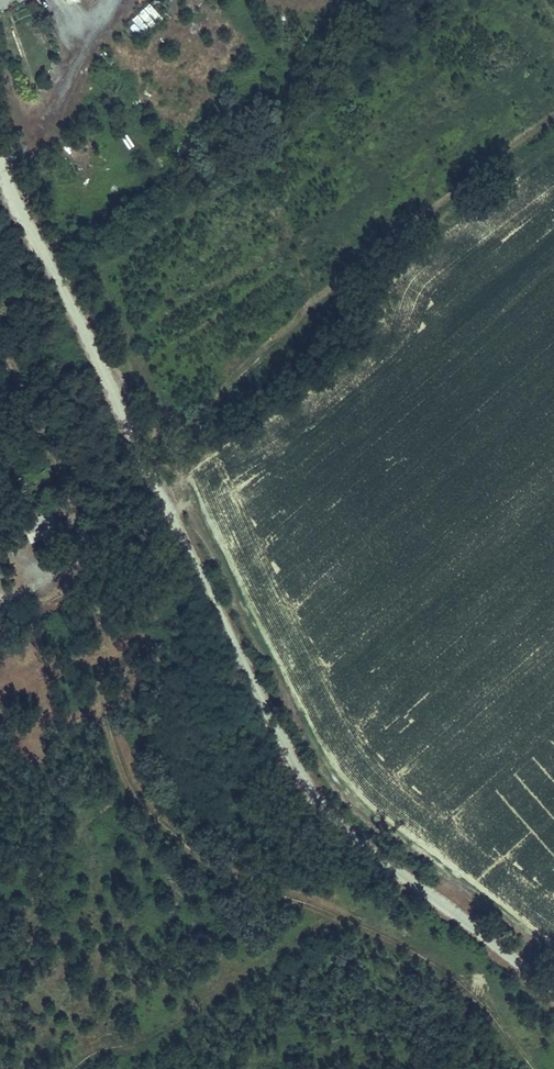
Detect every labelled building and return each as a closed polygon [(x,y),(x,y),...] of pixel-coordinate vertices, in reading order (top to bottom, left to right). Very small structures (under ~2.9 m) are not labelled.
[(126,24),(140,40),(164,19),(151,3),(126,24)] [(128,134),(122,137),(127,150),(134,147),(128,134)]
